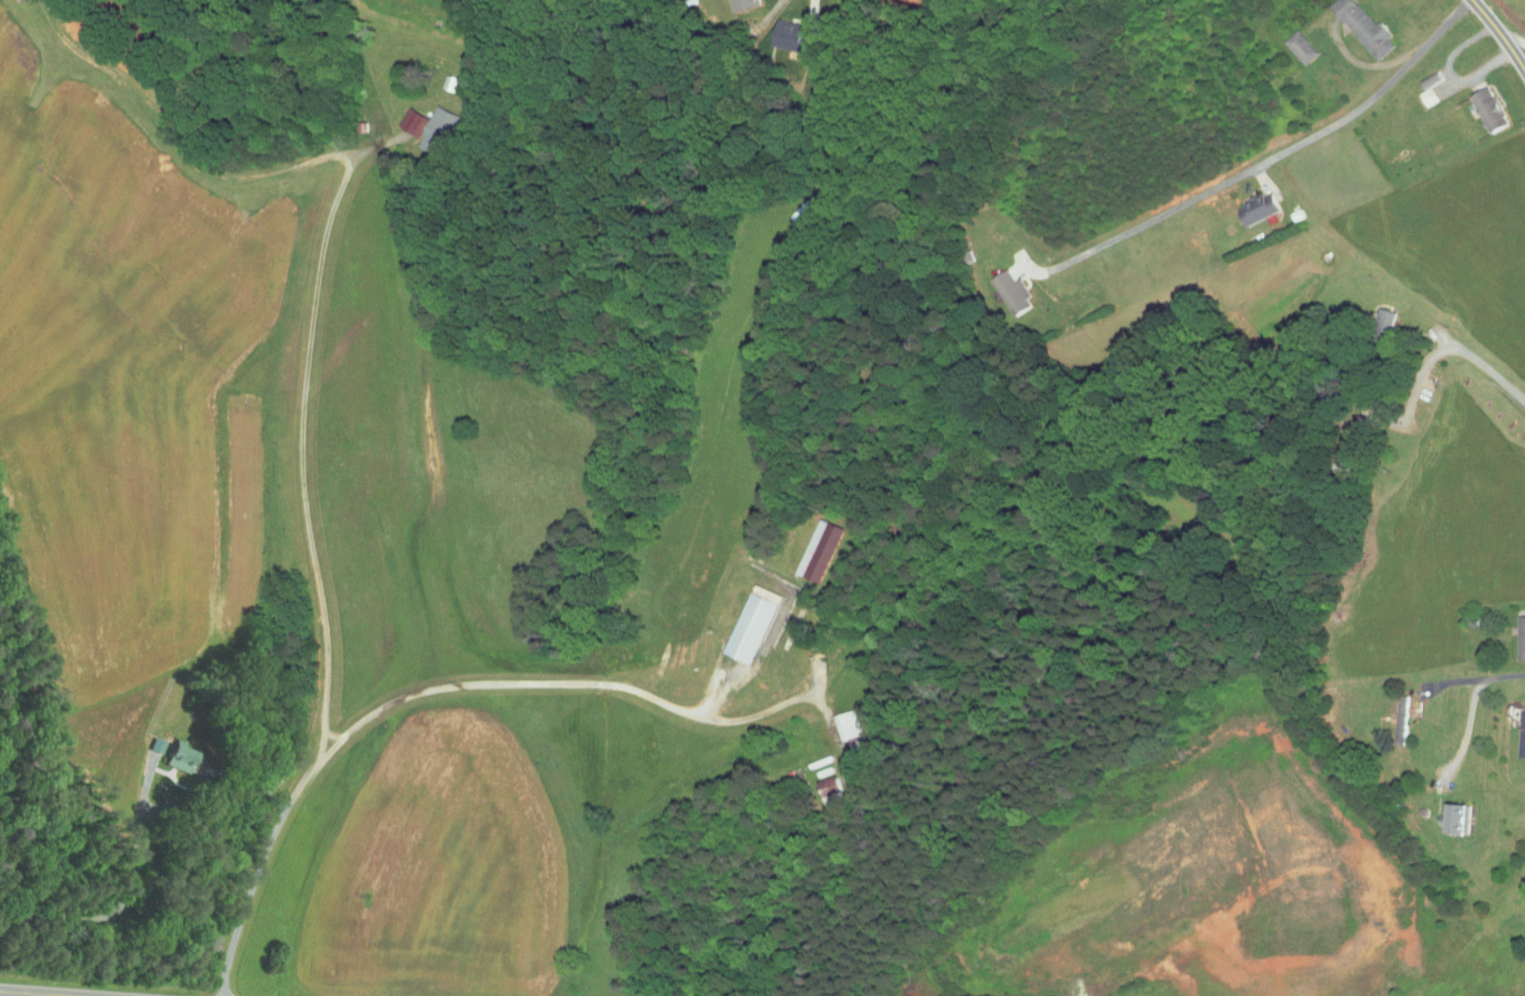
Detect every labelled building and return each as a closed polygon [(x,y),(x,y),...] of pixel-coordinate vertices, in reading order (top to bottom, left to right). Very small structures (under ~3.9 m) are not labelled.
[(1380,32),(1384,28),(1371,15),(1368,18),(1351,0),(1320,0),(1371,55),(1387,40),(1380,32)] [(1274,36),(1296,60),(1309,47),(1287,23),(1274,36)] [(1432,74),(1428,67),(1411,75),(1415,83),(1432,74)] [(432,83),(444,85),(446,71),(435,69),(432,83)] [(1500,120),(1483,80),(1462,89),(1479,129),(1500,120)] [(1430,94),(1422,81),(1410,88),(1418,101),(1430,94)] [(429,151),(449,110),(427,100),(407,140),(429,151)] [(389,120),(408,131),(419,112),(400,101),(389,120)] [(1229,200),(1237,220),(1274,205),(1266,185),(1229,200)] [(1013,273),(1007,276),(1001,265),(985,273),(1005,312),(1024,302),(1019,292),(1022,291),(1013,273)] [(814,578),(834,522),(808,513),(788,569),(814,578)] [(773,590),(746,579),(720,648),(747,659),(773,590)] [(1508,611),(1509,654),(1524,653),(1524,646),(1524,611),(1508,611)] [(1397,741),(1399,691),(1387,690),(1386,741),(1397,741)] [(824,709),(829,735),(851,730),(845,704),(824,709)] [(1511,705),(1509,752),(1524,753),(1524,706),(1511,705)] [(177,737),(168,734),(158,760),(182,769),(189,747),(175,742),(177,737)] [(811,791),(831,785),(827,770),(807,776),(811,791)]
